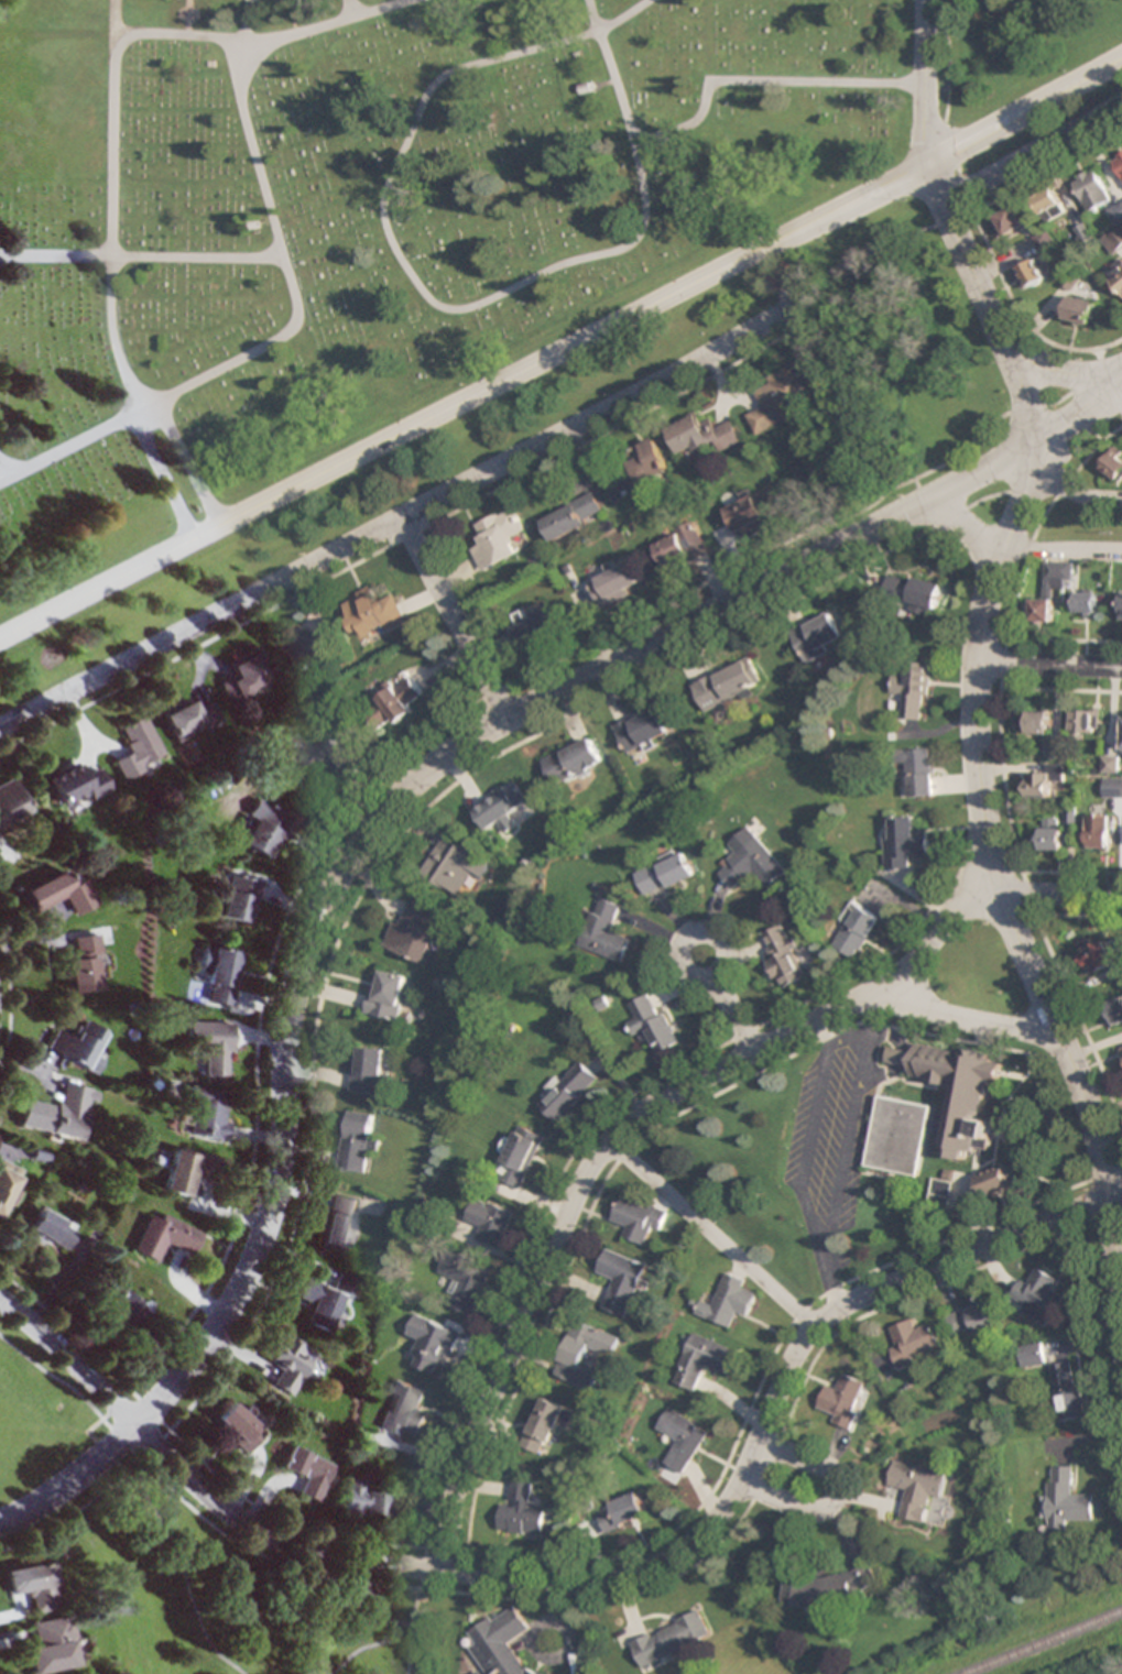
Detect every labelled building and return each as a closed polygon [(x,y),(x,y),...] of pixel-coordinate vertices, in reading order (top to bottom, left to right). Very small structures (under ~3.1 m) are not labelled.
[(1112,157),(1121,177),(1121,152),(1112,157)] [(1112,200),(1095,168),(1072,181),(1090,212),(1112,200)] [(1045,215),(1063,205),(1053,187),(1035,198),(1045,215)] [(1116,224),(1121,221),(1121,203),(1109,210),(1116,224)] [(994,217),(1002,237),(1025,228),(1017,207),(994,217)] [(1103,241),(1114,256),(1121,251),(1121,229),(1103,241)] [(1022,291),(1046,278),(1036,259),(1012,271),(1022,291)] [(1121,293),(1121,266),(1109,279),(1121,293)] [(1071,288),(1077,279),(1071,275),(1065,284),(1071,288)] [(1065,319),(1090,325),(1096,301),(1070,295),(1065,319)] [(796,417),(791,406),(813,396),(799,364),(753,384),(763,408),(748,414),(757,435),(796,417)] [(716,442),(720,451),(743,442),(734,420),(716,427),(712,417),(701,421),(699,415),(668,428),(680,457),(716,442)] [(619,456),(634,488),(672,471),(657,439),(619,456)] [(1099,468),(1118,482),(1121,476),(1121,457),(1113,450),(1099,468)] [(769,487),(726,509),(738,534),(782,511),(769,487)] [(544,518),(555,541),(607,515),(597,493),(544,518)] [(485,573),(521,554),(512,538),(526,531),(512,506),(474,527),(483,544),(473,550),(485,573)] [(656,542),(667,566),(708,547),(696,523),(656,542)] [(1045,599),(1033,599),(1032,621),(1053,622),(1054,588),(1074,588),(1074,561),(1045,561),(1045,599)] [(602,607),(643,588),(632,562),(590,580),(602,607)] [(945,585),(915,577),(914,581),(889,574),(883,601),(937,615),(945,585)] [(341,601),(359,642),(408,621),(396,594),(381,601),(375,586),(341,601)] [(1098,615),(1098,592),(1076,592),(1076,615),(1098,615)] [(555,606),(514,626),(524,647),(565,627),(555,606)] [(833,611),(791,629),(805,662),(847,645),(833,611)] [(261,651),(229,665),(234,677),(222,682),(231,702),(275,682),(261,651)] [(693,682),(706,713),(757,692),(754,685),(762,682),(752,658),(693,682)] [(928,664),(903,663),(902,719),(926,720),(928,664)] [(419,690),(381,684),(374,721),(401,726),(403,713),(415,715),(419,690)] [(222,719),(213,700),(196,709),(192,699),(162,714),(176,742),(222,719)] [(616,725),(628,755),(673,736),(660,706),(616,725)] [(1051,709),(1028,709),(1028,733),(1051,733),(1051,709)] [(1100,710),(1072,710),(1072,733),(1100,733),(1100,710)] [(146,715),(120,727),(131,752),(114,759),(122,778),(166,759),(146,715)] [(604,763),(591,737),(542,761),(555,787),(604,763)] [(935,795),(932,748),(904,750),(908,797),(935,795)] [(62,809),(110,787),(100,767),(85,775),(79,763),(47,779),(62,809)] [(1053,783),(1063,783),(1064,764),(1044,764),(1044,774),(1027,773),(1027,798),(1053,799),(1053,783)] [(15,778),(0,785),(0,827),(30,813),(15,778)] [(1121,799),(1121,780),(1104,780),(1104,799),(1121,799)] [(486,830),(531,805),(519,784),(474,810),(486,830)] [(272,859),(294,816),(261,799),(239,842),(272,859)] [(929,856),(928,830),(916,830),(916,816),(892,816),(892,835),(884,835),(884,869),(918,868),(918,857),(929,856)] [(1088,850),(1114,850),(1114,816),(1088,816),(1088,850)] [(1062,851),(1062,820),(1041,820),(1041,851),(1062,851)] [(446,832),(421,873),(460,897),(472,877),(481,883),(494,862),(446,832)] [(790,870),(758,834),(718,870),(735,889),(756,872),(770,888),(790,870)] [(700,875),(690,852),(637,874),(647,897),(700,875)] [(99,904),(88,879),(72,886),(65,871),(24,889),(34,912),(65,898),(73,916),(99,904)] [(262,880),(231,873),(221,916),(252,923),(262,880)] [(612,932),(622,905),(599,897),(581,946),(623,962),(632,939),(612,932)] [(432,927),(437,912),(408,903),(402,924),(395,922),(386,948),(429,961),(439,929),(432,927)] [(832,945),(857,960),(881,920),(856,905),(832,945)] [(761,937),(784,989),(809,977),(785,925),(761,937)] [(65,954),(70,993),(98,989),(94,956),(100,955),(98,934),(73,937),(75,953),(65,954)] [(1106,940),(1094,945),(1091,938),(1078,944),(1090,975),(1109,968),(1113,979),(1121,975),(1121,964),(1116,966),(1106,940)] [(211,973),(205,1000),(232,1006),(243,951),(206,944),(201,971),(211,973)] [(408,975),(378,969),(369,1013),(400,1019),(408,975)] [(629,1022),(636,1038),(648,1032),(658,1054),(679,1044),(656,993),(630,1004),(637,1019),(629,1022)] [(1105,1003),(1114,1025),(1121,1022),(1121,997),(1105,1003)] [(46,1052),(92,1071),(108,1032),(81,1020),(74,1038),(56,1030),(46,1052)] [(232,1021),(189,1020),(188,1048),(205,1048),(205,1075),(232,1075),(232,1021)] [(352,1091),(382,1093),(386,1049),(356,1046),(352,1091)] [(1004,1059),(916,1046),(915,1051),(889,1047),(887,1063),(911,1067),(910,1078),(951,1084),(945,1121),(931,1119),(933,1105),(877,1097),(866,1168),(920,1176),(928,1128),(945,1130),(941,1155),(969,1159),(971,1148),(990,1150),(995,1121),(982,1119),(988,1080),(1000,1082),(1004,1059)] [(560,1122),(602,1079),(583,1061),(564,1081),(563,1080),(540,1103),(560,1122)] [(87,1101),(94,1102),(96,1090),(62,1084),(59,1106),(23,1100),(19,1129),(82,1139),(87,1101)] [(226,1141),(230,1118),(220,1117),(224,1090),(190,1084),(186,1107),(194,1109),(190,1135),(226,1141)] [(364,1172),(368,1148),(377,1150),(379,1136),(370,1135),(373,1113),(348,1110),(339,1168),(364,1172)] [(524,1188),(544,1135),(520,1126),(499,1179),(524,1188)] [(194,1175),(206,1178),(210,1156),(169,1148),(161,1191),(190,1196),(194,1175)] [(23,1169),(0,1158),(0,1218),(23,1169)] [(984,1198),(1013,1186),(1004,1164),(975,1176),(984,1198)] [(321,1248),(345,1253),(356,1199),(332,1194),(321,1248)] [(477,1238),(501,1248),(516,1212),(477,1195),(466,1221),(482,1227),(477,1238)] [(624,1237),(647,1245),(653,1227),(662,1230),(668,1212),(622,1196),(613,1221),(628,1226),(624,1237)] [(67,1250),(77,1227),(37,1209),(27,1232),(67,1250)] [(201,1231),(159,1211),(156,1219),(146,1215),(129,1252),(154,1263),(165,1242),(191,1254),(201,1231)] [(598,1273),(615,1279),(605,1308),(630,1316),(648,1263),(606,1249),(598,1273)] [(473,1315),(491,1269),(448,1253),(439,1275),(458,1282),(449,1306),(473,1315)] [(1022,1279),(1009,1300),(1051,1326),(1068,1297),(1053,1288),(1059,1279),(1039,1267),(1029,1284),(1022,1279)] [(345,1291),(357,1295),(362,1279),(340,1272),(335,1287),(306,1277),(299,1297),(310,1301),(303,1322),(332,1332),(345,1291)] [(695,1314),(730,1327),(736,1312),(747,1316),(755,1293),(743,1289),(746,1281),(725,1273),(713,1306),(700,1301),(695,1314)] [(128,1341),(154,1314),(125,1286),(99,1313),(128,1341)] [(988,1301),(949,1319),(959,1342),(998,1324),(988,1301)] [(459,1331),(416,1314),(408,1335),(420,1339),(410,1364),(442,1376),(459,1331)] [(933,1324),(917,1330),(913,1320),(891,1329),(897,1346),(890,1349),(897,1367),(943,1349),(933,1324)] [(582,1368),(589,1349),(613,1357),(620,1336),(574,1321),(555,1378),(592,1391),(598,1374),(582,1368)] [(264,1362),(278,1370),(270,1386),(292,1397),(316,1351),(280,1332),(264,1362)] [(673,1382),(696,1390),(705,1366),(727,1374),(736,1348),(691,1332),(673,1382)] [(1047,1362),(1042,1341),(1017,1347),(1021,1367),(1047,1362)] [(1086,1416),(1076,1360),(1051,1364),(1060,1420),(1086,1416)] [(868,1383),(842,1374),(837,1390),(826,1386),(817,1410),(836,1416),(833,1424),(851,1430),(868,1383)] [(425,1390),(397,1382),(383,1428),(419,1439),(428,1412),(419,1410),(425,1390)] [(569,1425),(574,1412),(558,1406),(560,1400),(544,1394),(524,1447),(547,1456),(560,1421),(569,1425)] [(213,1423),(246,1453),(265,1432),(232,1402),(213,1423)] [(656,1429),(676,1439),(664,1464),(685,1474),(708,1429),(666,1408),(656,1429)] [(318,1501),(333,1463),(291,1446),(282,1468),(305,1478),(299,1493),(318,1501)] [(889,1487),(905,1490),(900,1518),(923,1522),(928,1493),(943,1495),(947,1472),(893,1462),(889,1487)] [(1096,1520),(1096,1494),(1074,1494),(1074,1466),(1048,1465),(1047,1519),(1050,1519),(1049,1530),(1069,1531),(1069,1519),(1096,1520)] [(364,1490),(365,1480),(348,1479),(345,1511),(402,1516),(404,1494),(364,1490)] [(546,1508),(531,1507),(533,1484),(515,1482),(514,1505),(502,1504),(500,1531),(544,1534),(546,1508)] [(647,1518),(640,1494),(597,1507),(605,1531),(647,1518)] [(4,1569),(8,1596),(30,1592),(33,1612),(61,1607),(53,1560),(4,1569)] [(785,1575),(783,1607),(821,1609),(879,1584),(870,1563),(836,1578),(785,1575)] [(510,1642),(532,1630),(518,1607),(514,1607),(496,1618),(492,1618),(469,1631),(477,1644),(474,1646),(491,1673),(529,1673),(510,1642)] [(631,1640),(643,1667),(713,1637),(702,1610),(631,1640)] [(78,1665),(68,1614),(29,1622),(34,1647),(25,1649),(30,1673),(34,1673),(78,1665)]
